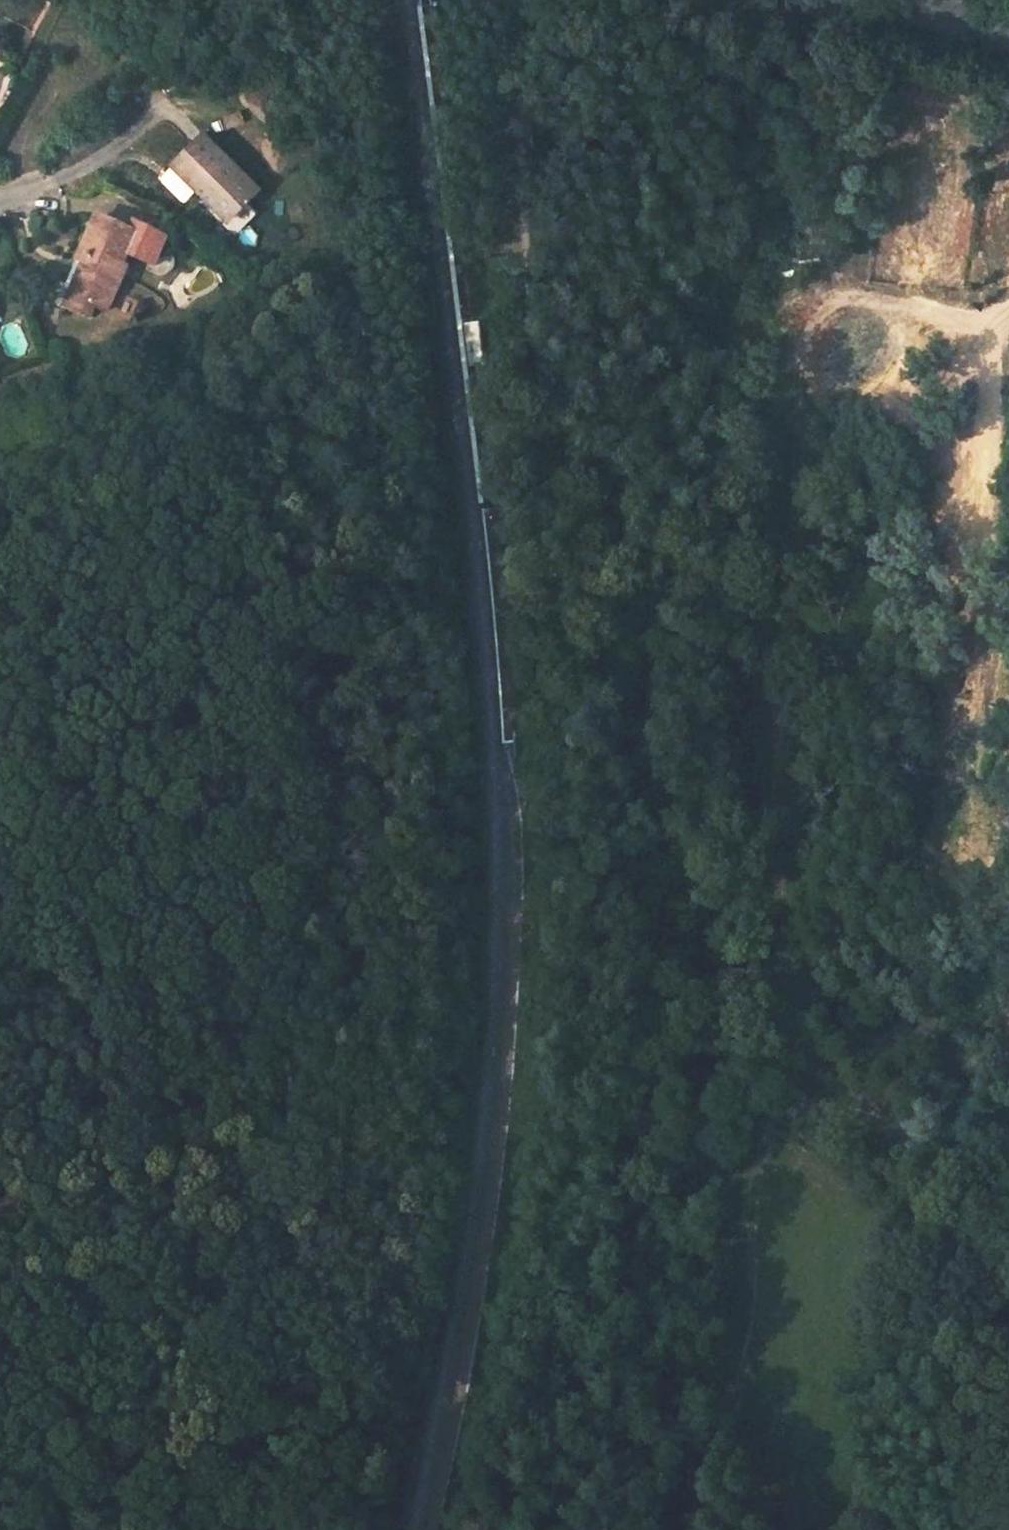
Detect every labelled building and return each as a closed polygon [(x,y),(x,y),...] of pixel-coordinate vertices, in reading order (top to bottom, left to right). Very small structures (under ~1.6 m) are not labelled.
[(260,190),(204,135),(177,163),(193,180),(191,182),(230,220),(260,190)] [(130,233),(97,217),(82,251),(93,256),(88,268),(84,267),(75,289),(80,290),(71,311),(90,319),(95,308),(108,313),(128,268),(125,266),(130,255),(151,265),(149,271),(153,273),(158,274),(164,274),(167,273),(171,268),(173,264),(174,260),(174,256),(173,255),(171,252),(164,249),(168,241),(135,225),(130,233)] [(66,309),(71,311),(80,290),(75,289),(66,309)] [(479,320),(464,322),(469,365),(484,363),(479,320)]
